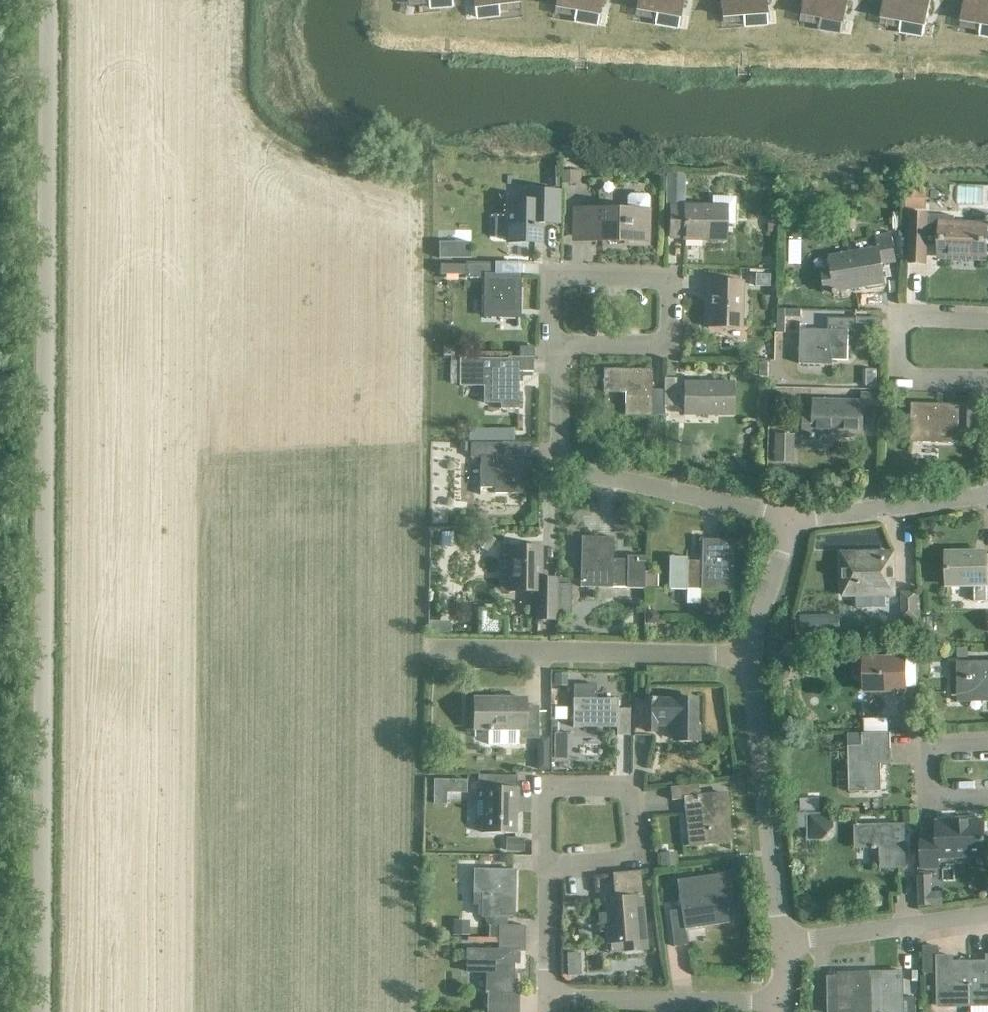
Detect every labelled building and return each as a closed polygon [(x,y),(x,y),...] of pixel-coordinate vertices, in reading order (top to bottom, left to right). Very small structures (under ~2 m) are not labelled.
[(475,18),(499,15),(498,5),(518,3),(518,0),(473,0),(475,18)] [(555,8),(575,11),(573,21),(597,25),(601,0),(556,0),(555,8)] [(635,10),(655,14),(654,23),(678,28),(683,0),(637,0),(635,10)] [(721,17),(742,16),(742,26),(767,24),(765,0),(720,0),(721,17)] [(799,16),(819,19),(817,29),(842,33),(847,0),(802,0),(799,16)] [(881,18),(901,22),(899,31),(923,36),(929,1),(921,0),(884,0),(881,18)] [(961,21),(981,25),(979,34),(987,36),(987,1),(984,0),(965,0),(961,21)] [(561,171),(560,183),(580,184),(580,172),(561,171)] [(684,174),(668,173),(667,208),(683,208),(684,174)] [(906,188),(905,211),(925,212),(926,189),(906,188)] [(500,219),(494,219),(494,239),(499,239),(507,239),(507,243),(539,244),(539,203),(547,204),(546,216),(559,216),(560,192),(524,191),(524,203),(507,203),(507,219),(500,219)] [(624,199),(624,211),(573,210),(572,238),(586,238),(586,242),(646,244),(647,200),(644,197),(627,197),(624,199)] [(733,224),(734,198),(711,198),(710,208),(683,208),(683,209),(670,209),(670,239),(683,240),(683,241),(722,242),(723,224),(733,224)] [(984,260),(985,227),(953,225),(953,217),(925,216),(910,215),(909,263),(924,264),(925,237),(940,238),(938,257),(984,260)] [(776,220),(767,220),(767,234),(776,234),(776,220)] [(801,225),(792,225),(792,239),(801,239),(801,225)] [(880,265),(894,263),(889,235),(874,237),(876,250),(827,258),(830,272),(820,273),(823,294),(883,284),(880,265)] [(470,243),(438,243),(438,259),(470,259),(470,243)] [(504,256),(504,264),(513,264),(513,254),(504,254),(504,256)] [(439,264),(439,275),(464,276),(464,280),(484,280),(483,317),(517,317),(518,277),(493,276),(493,264),(465,264),(464,265),(439,264)] [(747,274),(746,288),(769,289),(770,275),(747,274)] [(704,282),(703,301),(708,301),(707,330),(741,331),(742,283),(704,282)] [(855,333),(855,320),(827,320),(827,331),(799,331),(799,361),(847,362),(847,333),(855,333)] [(454,348),(442,348),(442,357),(451,357),(454,357),(454,348)] [(532,348),(518,348),(518,358),(532,358),(532,348)] [(517,410),(517,373),(532,373),(532,358),(518,358),(506,359),(506,361),(459,360),(459,388),(482,388),(482,404),(499,405),(499,410),(517,410)] [(768,362),(758,362),(758,376),(768,376),(768,362)] [(662,408),(662,392),(649,392),(649,372),(603,372),(602,394),(624,394),(624,417),(649,417),(649,416),(662,416),(662,408)] [(662,380),(662,392),(662,408),(682,408),(682,417),(731,417),(731,385),(675,385),(675,381),(662,380)] [(876,420),(877,396),(862,395),(862,403),(813,402),(813,416),(803,416),(803,437),(862,438),(862,420),(876,420)] [(957,445),(958,406),(910,405),(909,444),(957,445)] [(981,436),(982,406),(967,406),(966,436),(981,436)] [(483,431),(469,431),(469,443),(483,443),(483,431)] [(795,435),(776,435),(775,462),(794,462),(795,435)] [(466,445),(458,445),(458,454),(467,454),(466,445)] [(469,445),(468,460),(479,460),(478,489),(492,490),(492,495),(523,496),(524,459),(501,458),(501,445),(469,445)] [(750,463),(738,470),(744,479),(756,470),(750,463)] [(482,534),(474,545),(485,554),(493,542),(482,534)] [(579,538),(579,560),(578,588),(643,589),(643,575),(643,558),(626,557),(625,565),(611,564),(611,538),(579,538)] [(667,559),(667,560),(667,590),(731,591),(732,541),(700,541),(699,567),(685,567),(685,559),(667,559)] [(555,587),(556,581),(540,580),(540,549),(508,548),(508,593),(534,593),(533,621),(555,622),(555,615),(555,587)] [(985,557),(985,555),(946,556),(947,588),(974,587),(974,600),(987,600),(987,557),(985,557)] [(893,556),(841,557),(842,598),(854,598),(855,608),(884,607),(884,597),(894,597),(893,560),(893,556)] [(656,575),(643,575),(643,589),(656,589),(656,575)] [(569,588),(555,587),(555,615),(568,615),(569,588)] [(902,620),(915,620),(915,596),(901,596),(902,620)] [(660,610),(646,609),(646,622),(660,622),(660,610)] [(491,612),(479,612),(479,634),(502,634),(502,621),(490,621),(491,612)] [(838,616),(800,617),(800,634),(838,634),(838,616)] [(791,646),(783,657),(792,664),(800,653),(791,646)] [(966,651),(956,651),(956,660),(966,660),(966,651)] [(915,660),(863,661),(863,666),(856,666),(853,669),(854,677),(857,680),(863,680),(864,693),(890,693),(891,695),(895,699),(900,699),(903,695),(903,692),(904,692),(904,690),(916,689),(915,660)] [(955,663),(956,698),(987,697),(987,663),(955,663)] [(565,677),(553,677),(553,689),(565,689),(565,677)] [(594,686),(572,685),(571,699),(571,725),(615,726),(614,736),(628,736),(628,709),(616,709),(616,700),(594,700),(594,686)] [(523,700),(473,700),(473,729),(487,729),(487,744),(517,745),(517,738),(536,738),(537,707),(523,707),(523,700)] [(694,741),(695,701),(643,700),(643,701),(632,701),(631,736),(643,736),(643,732),(653,732),(653,721),(672,721),(672,740),(694,741)] [(846,736),(849,793),(880,792),(879,750),(890,749),(889,734),(846,736)] [(565,748),(554,748),(554,759),(565,759),(565,748)] [(516,814),(517,789),(514,789),(515,777),(475,776),(475,817),(481,817),(481,834),(514,835),(514,814),(516,814)] [(692,845),(728,841),(723,794),(697,797),(696,785),(668,788),(669,802),(683,800),(685,813),(688,812),(692,845)] [(818,800),(800,801),(801,812),(818,812),(818,800)] [(916,813),(902,814),(902,826),(916,826),(916,813)] [(823,839),(833,829),(832,816),(809,816),(809,840),(823,839)] [(985,856),(984,822),(936,823),(937,837),(921,838),(923,868),(939,867),(939,858),(985,856)] [(880,869),(904,869),(903,826),(854,828),(855,849),(879,849),(880,869)] [(522,841),(504,840),(504,854),(522,854),(522,841)] [(675,855),(658,856),(659,870),(676,868),(675,855)] [(513,872),(473,871),(472,906),(478,906),(477,917),(484,917),(484,923),(487,927),(496,928),(506,928),(507,917),(512,917),(513,872)] [(641,897),(640,884),(639,872),(610,874),(613,900),(604,901),(608,943),(623,942),(624,952),(645,950),(643,925),(636,926),(634,897),(641,897)] [(684,930),(726,923),(719,875),(676,882),(680,911),(667,913),(672,948),(686,945),(684,930)] [(931,877),(918,877),(918,907),(942,907),(942,894),(931,894),(931,877)] [(467,920),(452,920),(452,935),(467,935),(467,920)] [(496,928),(496,939),(522,940),(523,928),(506,928),(496,928)] [(465,972),(485,973),(485,995),(486,995),(486,1007),(486,1011),(517,1011),(517,1008),(518,996),(511,995),(512,963),(516,963),(517,954),(522,954),(522,940),(496,939),(496,952),(465,951),(465,972)] [(970,1007),(969,963),(951,963),(951,957),(937,957),(937,948),(923,948),(924,973),(937,973),(937,1000),(950,1000),(950,1007),(970,1007)] [(578,951),(565,952),(566,974),(579,973),(578,951)] [(969,963),(970,1007),(987,1007),(987,956),(987,962),(969,963)] [(870,979),(870,1011),(915,1011),(915,998),(902,999),(901,972),(886,972),(886,979),(870,979)] [(826,977),(827,1011),(870,1011),(870,1003),(870,979),(853,979),(853,973),(837,973),(838,977),(826,977)] [(762,984),(762,975),(751,974),(751,983),(762,984)]
